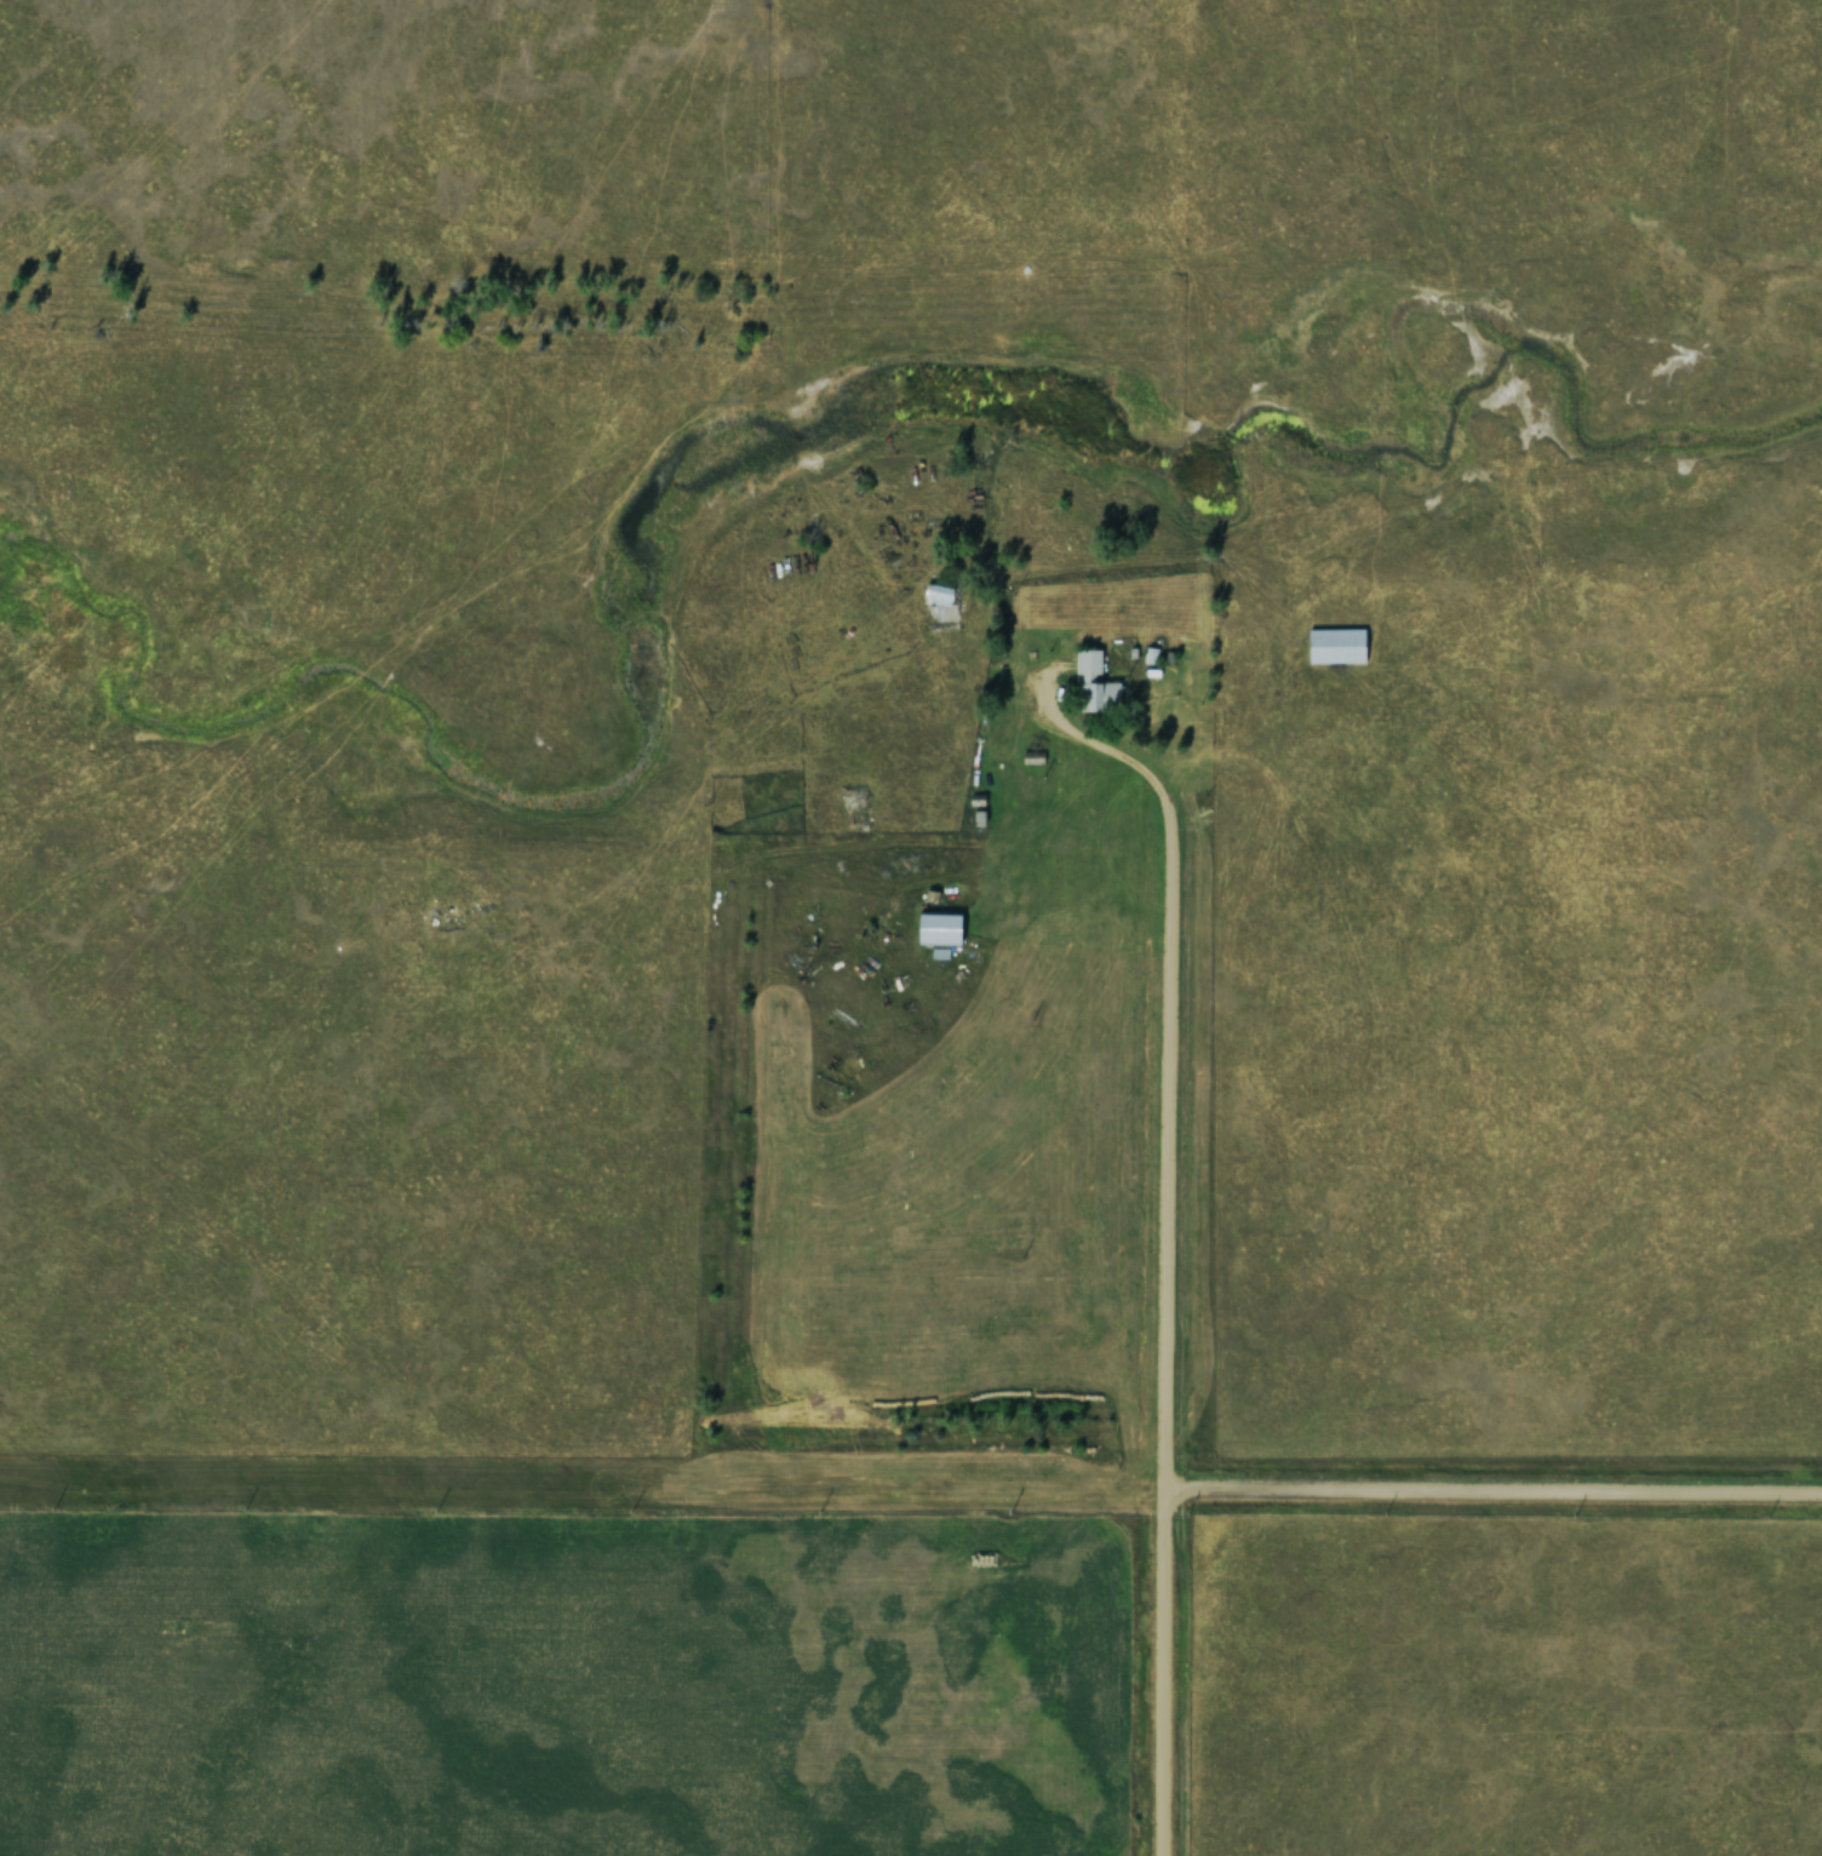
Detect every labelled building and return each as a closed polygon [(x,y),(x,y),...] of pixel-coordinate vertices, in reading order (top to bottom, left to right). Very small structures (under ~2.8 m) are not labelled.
[(959,629),(959,593),(929,593),(929,629),(959,629)] [(1307,628),(1307,662),(1365,662),(1365,628),(1307,628)] [(1120,712),(1121,681),(1100,681),(1101,649),(1077,648),(1076,711),(1120,712)] [(842,806),(862,806),(862,789),(842,789),(842,806)] [(918,942),(962,942),(962,912),(918,912),(918,942)]
